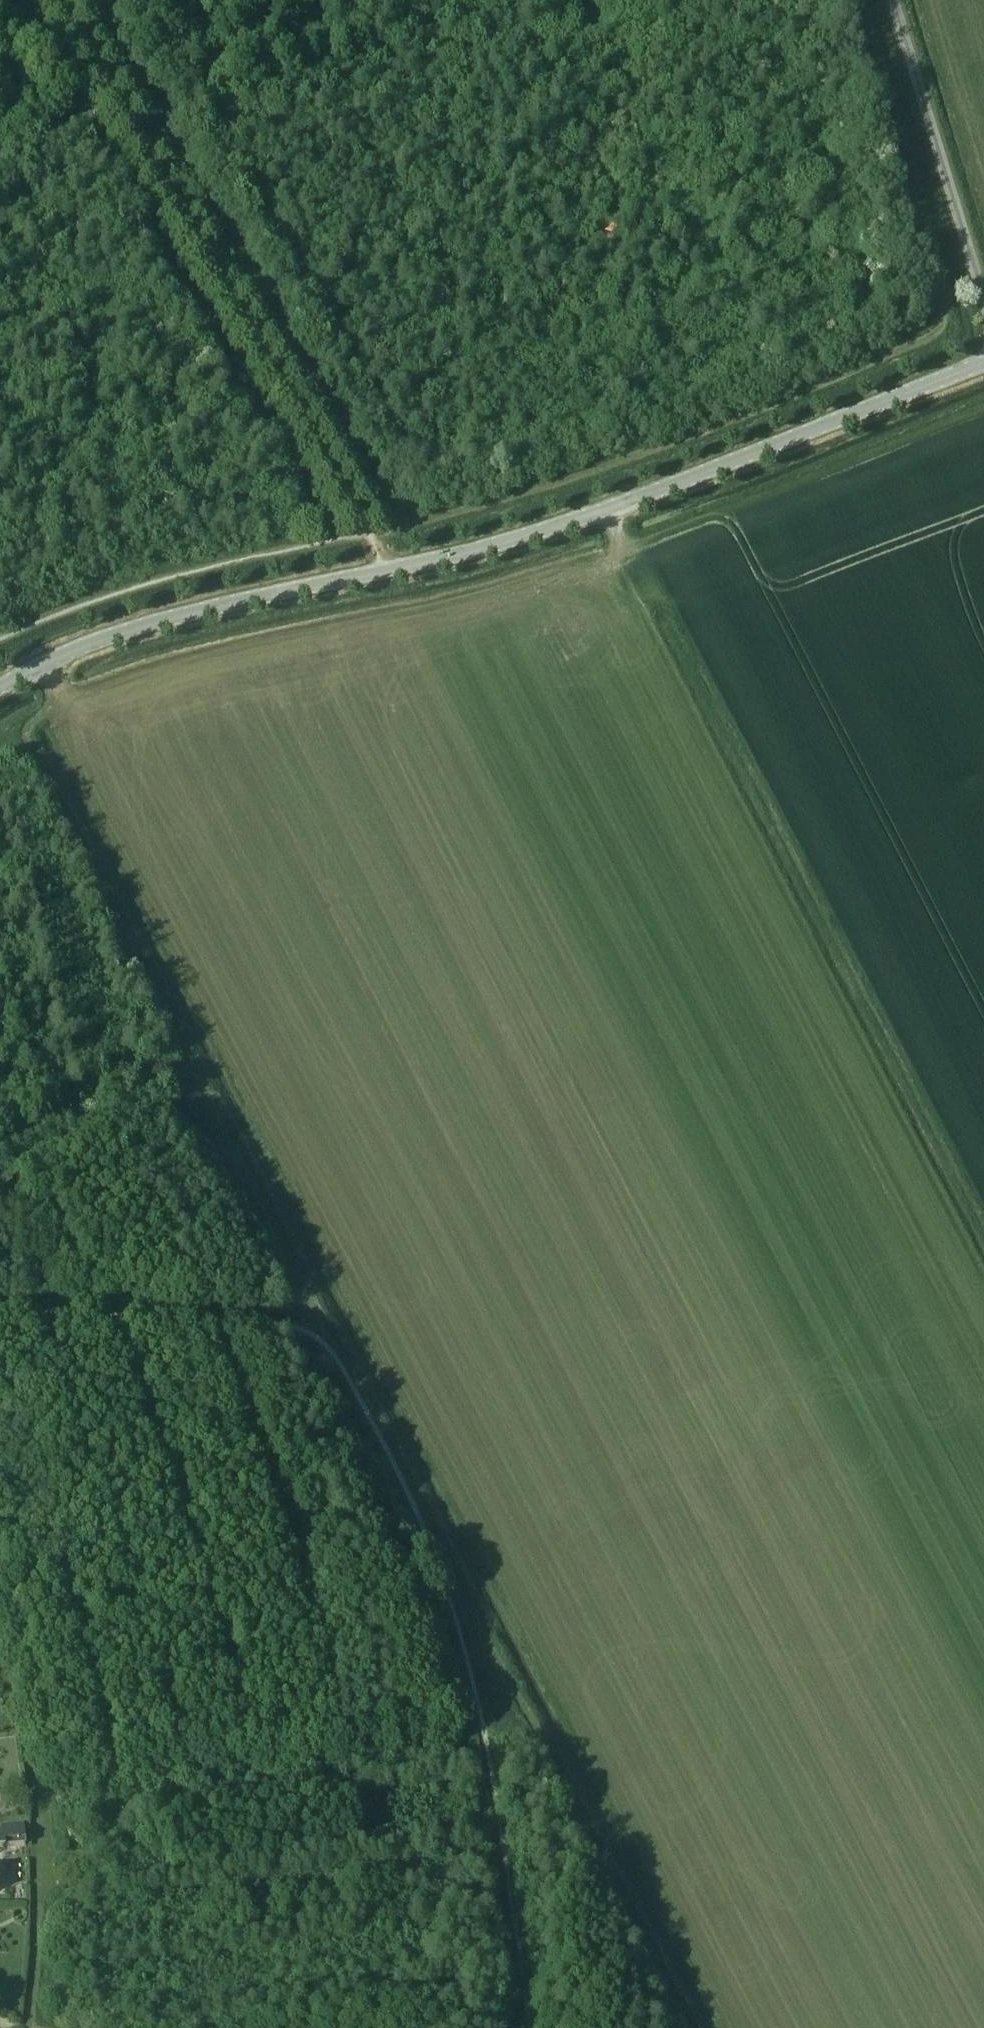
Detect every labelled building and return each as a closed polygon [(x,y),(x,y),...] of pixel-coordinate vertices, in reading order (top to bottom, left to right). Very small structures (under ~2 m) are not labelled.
[(4,1824),(5,1832),(6,1846),(27,1844),(25,1822),(4,1824)]
